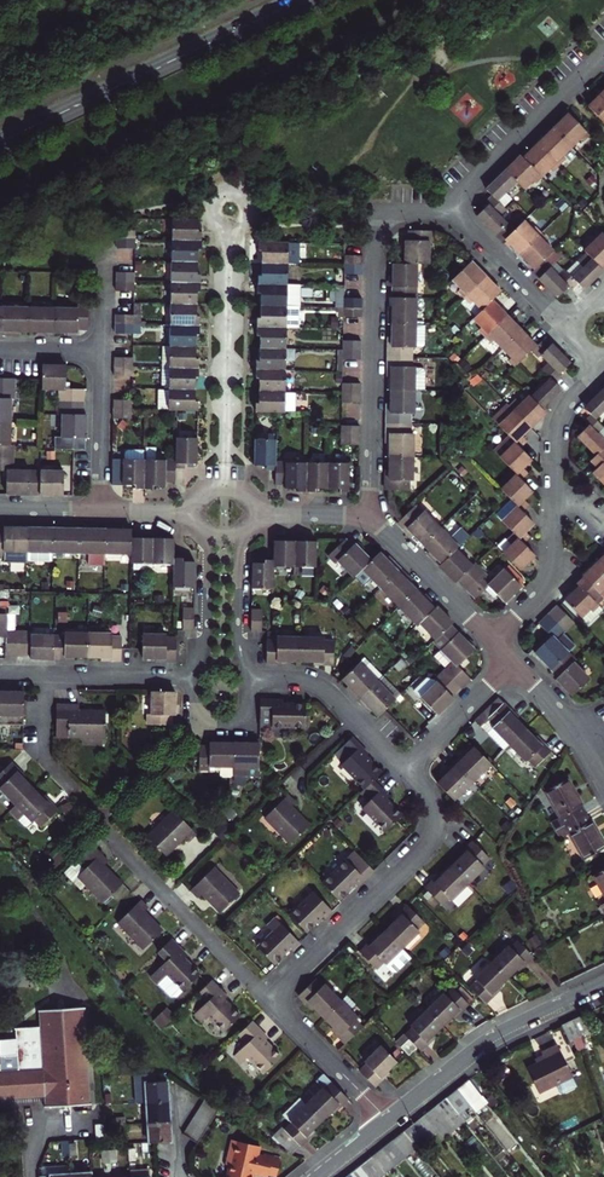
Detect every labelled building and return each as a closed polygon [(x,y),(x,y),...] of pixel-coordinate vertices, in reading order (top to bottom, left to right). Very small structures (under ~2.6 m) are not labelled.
[(588,106),(603,123),(603,92),(588,106)] [(582,140),(589,134),(569,113),(553,128),(571,147),(580,138),(582,140)] [(562,155),(571,147),(553,128),(538,143),(558,163),(564,157),(562,155)] [(538,143),(523,158),(541,176),(549,168),(551,170),(558,163),(538,143)] [(541,176),(523,158),(520,156),(505,170),(515,181),(523,189),(532,180),(534,183),(541,176)] [(498,215),(505,209),(496,200),(515,181),(505,170),(486,189),(492,195),(486,202),(488,205),(498,215)] [(477,215),(502,241),(505,239),(515,228),(509,222),(507,224),(498,215),(488,205),(477,215)] [(171,240),(201,241),(201,232),(198,232),(198,220),(189,220),(172,219),(171,240)] [(505,239),(520,254),(541,234),(535,227),(532,229),(523,220),(515,228),(505,239)] [(135,231),(117,230),(117,239),(134,240),(135,231)] [(432,230),(408,230),(408,240),(405,240),(405,264),(417,264),(428,264),(429,241),(432,241),(432,230)] [(603,233),(584,251),(592,259),(603,270),(603,269),(603,234),(603,233)] [(520,254),(535,270),(545,259),(553,251),(544,242),(547,240),(541,234),(520,254)] [(134,249),(134,240),(117,239),(116,249),(134,249)] [(171,240),(171,262),(197,262),(197,250),(201,250),(201,241),(171,240)] [(261,263),(287,264),(288,243),(270,242),(258,242),(258,251),(261,251),(261,263)] [(535,270),(532,272),(558,298),(569,287),(558,276),(565,270),(557,263),(563,256),(556,249),(553,251),(545,259),(535,270)] [(567,272),(565,270),(558,276),(569,287),(571,289),(577,283),(583,289),(603,270),(592,259),(584,251),(584,250),(575,259),(578,262),(567,272)] [(362,256),(344,256),(344,265),(362,265),(362,256)] [(171,262),(162,262),(162,283),(171,283),(200,284),(200,274),(197,274),(197,262),(171,262)] [(465,297),(486,277),(471,262),(454,278),(452,280),(461,288),(459,291),(465,297)] [(287,285),(287,264),(261,263),(261,275),(258,275),(258,285),(287,285)] [(392,297),(416,298),(417,264),(405,264),(393,264),(392,297)] [(362,275),(362,265),(344,265),(344,274),(362,275)] [(116,282),(134,282),(134,273),(116,272),(116,282)] [(482,310),(492,301),(501,292),(486,277),(465,297),(471,304),(474,301),(482,310)] [(116,282),(116,291),(133,292),(134,282),(116,282)] [(171,283),(170,304),(196,305),(197,292),(200,292),(200,284),(171,283)] [(299,286),(287,285),(258,285),(257,293),(261,294),(261,306),(299,307),(299,286)] [(343,307),(343,298),(344,286),(334,286),(334,307),(343,307)] [(392,323),(416,324),(416,298),(392,297),(392,306),(392,310),(389,310),(389,323),(392,323)] [(362,308),(362,298),(343,298),(343,307),(362,308)] [(507,316),(492,301),(482,310),(473,318),(482,328),(480,330),(486,336),(507,316)] [(170,326),(199,326),(199,317),(196,317),(196,305),(170,304),(170,326)] [(78,329),(87,329),(88,306),(78,306),(78,309),(55,309),(54,332),(78,333),(78,329)] [(299,307),(261,306),(260,318),(257,318),(257,327),(286,328),(298,328),(299,307)] [(362,308),(343,307),(343,317),(361,317),(362,308)] [(2,334),(15,335),(15,332),(19,332),(28,332),(29,308),(2,308),(2,334)] [(55,309),(29,308),(28,332),(38,332),(41,332),(41,335),(54,335),(54,332),(55,309)] [(133,315),(115,315),(115,325),(133,325),(133,315)] [(507,316),(486,336),(492,342),(495,340),(503,349),(522,331),(507,316)] [(391,347),(388,347),(388,357),(411,357),(411,347),(415,347),(415,346),(422,347),(424,344),(425,324),(416,324),(392,323),(392,337),(391,347)] [(115,325),(115,334),(132,334),(133,325),(115,325)] [(199,335),(199,326),(170,326),(170,347),(196,347),(196,335),(199,335)] [(286,349),(286,328),(257,327),(257,336),(260,336),(260,349),(286,349)] [(536,346),(522,331),(503,349),(511,358),(509,360),(515,366),(519,363),(532,350),(536,346)] [(540,355),(549,363),(560,374),(571,363),(545,337),(536,346),(532,350),(538,357),(540,355)] [(361,351),(361,341),(343,340),(342,350),(361,351)] [(170,347),(161,346),(161,368),(198,369),(199,359),(195,359),(196,347),(170,347)] [(286,349),(260,349),(260,360),(256,360),(256,369),(285,370),(286,349)] [(361,351),(342,350),(342,359),(361,360),(361,351)] [(457,353),(451,359),(455,364),(461,358),(457,353)] [(114,357),(114,367),(132,367),(132,358),(114,357)] [(414,391),(426,391),(426,372),(426,370),(425,369),(423,369),(415,369),(415,367),(411,367),(411,357),(388,357),(388,367),(391,367),(390,377),(390,390),(414,391)] [(465,359),(461,363),(468,371),(472,367),(465,359)] [(494,361),(490,365),(495,370),(499,366),(494,361)] [(542,408),(557,393),(562,389),(555,382),(562,376),(560,374),(549,363),(542,369),(551,378),(531,397),(542,408)] [(65,366),(42,366),(42,380),(41,389),(59,390),(59,402),(82,402),(82,390),(68,390),(69,379),(65,378),(65,366)] [(132,367),(114,367),(114,377),(132,377),(132,367)] [(198,369),(161,368),(160,389),(195,390),(195,377),(198,378),(198,369)] [(285,370),(256,369),(256,379),(259,379),(259,391),(285,392),(285,370)] [(476,377),(469,385),(474,389),(481,382),(476,377)] [(0,379),(0,389),(14,390),(14,379),(0,379)] [(360,393),(360,384),(342,384),(341,393),(360,393)] [(10,423),(10,399),(14,399),(14,390),(0,389),(0,422),(10,423)] [(157,410),(177,410),(198,411),(198,402),(195,401),(195,390),(160,389),(158,389),(157,410)] [(603,411),(603,389),(584,408),(590,415),(584,421),(589,425),(597,434),(603,428),(595,419),(603,411)] [(387,423),(410,424),(410,414),(414,414),(414,391),(390,390),(390,403),(390,413),(387,413),(387,423)] [(256,403),(255,412),(276,412),(294,413),(295,392),(285,392),(259,391),(259,403),(256,403)] [(341,402),(359,402),(360,393),(341,393),(341,402)] [(509,406),(530,428),(546,412),(542,408),(531,397),(530,396),(521,405),(515,399),(509,406)] [(131,401),(113,400),(113,409),(131,409),(131,401)] [(72,451),(72,438),(85,439),(85,416),(82,416),(82,402),(59,402),(58,414),(64,415),(64,438),(54,438),(54,450),(72,451)] [(505,402),(490,417),(498,426),(506,434),(520,448),(527,441),(522,436),(530,428),(509,406),(505,402)] [(113,409),(113,418),(131,418),(131,409),(113,409)] [(320,415),(320,424),(339,424),(339,416),(320,415)] [(13,459),(13,446),(9,446),(10,423),(0,422),(0,458),(13,459)] [(390,433),(389,443),(389,456),(413,457),(414,433),(410,433),(410,424),(387,423),(386,433),(390,433)] [(597,434),(589,425),(577,436),(596,455),(590,460),(597,467),(603,461),(603,448),(603,447),(603,441),(597,434)] [(359,435),(359,426),(341,426),(341,435),(359,435)] [(523,468),(531,460),(520,448),(506,434),(490,449),(516,475),(521,480),(528,473),(523,468)] [(359,445),(359,435),(341,435),(340,444),(359,445)] [(197,464),(197,438),(176,437),(176,461),(176,467),(185,467),(185,464),(197,464)] [(85,451),(85,439),(72,438),(72,451),(73,451),(85,451)] [(275,469),(275,462),(276,439),(255,439),(254,465),(266,465),(266,469),(275,469)] [(125,460),(112,460),(112,482),(113,485),(134,486),(134,489),(144,489),(144,460),(145,450),(128,450),(125,453),(125,460)] [(389,490),(409,491),(409,481),(421,481),(422,457),(413,457),(389,456),(389,470),(389,479),(386,479),(385,490),(389,490)] [(29,495),(29,471),(12,471),(13,459),(0,458),(0,471),(6,471),(5,494),(29,495)] [(176,467),(176,461),(144,460),(144,489),(153,490),(153,486),(165,487),(165,481),(175,481),(176,467)] [(597,467),(592,472),(603,484),(603,461),(597,467)] [(307,463),(275,462),(275,469),(275,483),(285,484),(286,489),(297,489),(297,492),(306,492),(307,463)] [(327,490),(328,463),(307,463),(306,492),(315,493),(315,490),(327,490)] [(349,464),(328,463),(327,490),(339,490),(339,493),(349,493),(349,464)] [(62,495),(63,472),(40,471),(29,471),(29,495),(62,495)] [(533,492),(521,480),(516,475),(501,490),(509,498),(517,507),(522,512),(529,505),(524,500),(533,492)] [(533,524),(522,512),(517,507),(509,498),(493,513),(513,533),(524,544),(530,538),(525,532),(533,524)] [(423,544),(440,528),(423,511),(421,514),(414,506),(399,520),(397,522),(404,530),(407,527),(423,544)] [(53,552),(53,529),(53,525),(40,525),(40,528),(37,528),(27,528),(27,552),(53,552)] [(53,552),(79,553),(80,526),(67,525),(67,529),(62,529),(53,529),(53,552)] [(92,529),(92,526),(80,526),(79,553),(105,553),(105,530),(96,529),(92,529)] [(105,526),(105,530),(105,553),(131,554),(132,538),(132,534),(132,530),(122,530),(118,530),(118,527),(105,526)] [(440,528),(423,544),(441,563),(455,549),(458,547),(469,536),(460,527),(449,538),(440,528)] [(3,554),(3,562),(26,563),(27,552),(27,528),(4,528),(4,531),(0,531),(0,554),(3,554)] [(534,555),(524,544),(508,529),(493,544),(514,565),(519,570),(534,555)] [(132,538),(131,554),(131,564),(132,564),(152,564),(153,535),(144,535),(144,538),(132,538)] [(153,535),(152,564),(173,565),(173,558),(174,539),(162,538),(162,535),(153,535)] [(295,567),(295,538),(286,538),(286,541),(274,541),(274,560),(273,567),(295,567)] [(316,568),(317,555),(317,542),(305,541),(305,538),(295,538),(295,567),(316,568)] [(345,539),(328,555),(335,562),(338,560),(354,577),(362,569),(371,561),(354,543),(352,546),(345,539)] [(439,565),(455,582),(458,579),(467,588),(483,572),(474,563),(472,566),(455,549),(441,563),(439,565)] [(379,552),(371,561),(362,569),(380,587),(400,569),(391,559),(388,562),(386,559),(379,552)] [(173,565),(173,588),(194,588),(194,562),(183,562),(183,558),(173,558),(173,565)] [(252,563),(252,589),(273,590),(273,567),(274,560),(264,560),(264,563),(252,563)] [(598,562),(583,577),(584,578),(601,594),(603,598),(603,568),(598,562)] [(409,578),(400,569),(380,587),(399,607),(416,590),(409,583),(407,580),(409,578)] [(483,572),(467,588),(475,597),(488,585),(504,602),(521,585),(507,572),(505,569),(492,581),(483,572)] [(571,589),(574,592),(580,586),(578,584),(584,578),(583,577),(571,589)] [(594,601),(601,594),(584,578),(578,584),(580,586),(574,592),(565,601),(581,618),(590,609),(593,612),(599,606),(594,601)] [(399,607),(417,626),(419,623),(436,607),(427,597),(425,599),(422,596),(416,590),(399,607)] [(6,607),(0,606),(0,637),(6,638),(6,655),(17,655),(18,631),(6,631),(6,607)] [(450,625),(453,623),(436,607),(419,623),(436,640),(433,642),(440,649),(458,633),(450,625)] [(565,632),(574,623),(557,607),(548,615),(565,632)] [(182,630),(193,630),(193,609),(183,608),(182,630)] [(262,610),(251,610),(251,631),(261,631),(262,610)] [(569,653),(576,646),(564,633),(565,632),(548,615),(539,624),(538,625),(551,638),(536,653),(552,670),(569,653)] [(30,655),(30,659),(54,659),(54,635),(31,635),(31,631),(18,631),(17,655),(30,655)] [(87,656),(88,633),(64,632),(64,636),(54,635),(54,659),(64,659),(64,656),(73,656),(87,656)] [(87,656),(101,657),(110,657),(110,660),(120,660),(121,649),(121,637),(111,636),(111,633),(88,633),(87,656)] [(444,670),(461,688),(469,679),(457,666),(474,649),(458,633),(440,649),(453,662),(444,670)] [(166,634),(143,634),(143,649),(143,658),(156,658),(165,658),(165,661),(176,662),(176,638),(166,637),(166,634)] [(300,661),(300,637),(276,637),(276,640),(266,639),(266,663),(276,663),(276,660),(286,661),(300,661)] [(322,661),(322,664),(332,664),(333,641),(323,641),(323,638),(300,637),(300,661),(314,661),(322,661)] [(590,680),(574,663),(576,661),(569,653),(552,670),(559,677),(557,679),(573,696),(590,680)] [(358,700),(377,681),(361,664),(344,681),(348,686),(351,688),(349,691),(358,700)] [(436,679),(437,681),(420,697),(437,715),(454,699),(451,696),(461,688),(444,670),(435,679),(436,679)] [(385,710),(395,700),(377,681),(358,700),(367,709),(369,707),(372,710),(378,717),(385,710)] [(11,689),(0,689),(0,725),(23,726),(24,692),(14,692),(11,692),(11,689)] [(174,716),(175,692),(151,691),(151,715),(148,715),(147,725),(171,725),(171,716),(174,716)] [(508,745),(525,729),(516,720),(509,713),(512,710),(504,703),(503,703),(498,698),(482,713),(494,726),(492,728),(508,745)] [(261,700),(261,720),(296,721),(303,728),(306,728),(306,704),(283,703),(283,700),(261,700)] [(68,738),(105,739),(105,712),(79,712),(79,706),(68,706),(68,738)] [(509,713),(516,720),(519,717),(512,710),(509,713)] [(541,745),(534,738),(525,729),(508,745),(525,762),(527,760),(534,767),(551,750),(543,743),(541,745)] [(541,745),(543,743),(536,736),(534,738),(541,745)] [(366,756),(368,754),(352,738),(337,753),(345,762),(341,765),(364,789),(373,781),(381,772),(366,756)] [(233,766),(260,767),(260,740),(247,740),(247,743),(244,743),(234,743),(233,766)] [(210,766),(233,766),(234,743),(210,742),(210,745),(201,745),(200,769),(210,769),(210,766)] [(472,782),(491,764),(490,763),(475,747),(468,754),(465,757),(463,754),(454,763),(472,782)] [(33,789),(23,779),(17,773),(19,770),(12,763),(0,774),(0,784),(2,786),(0,789),(16,805),(33,789)] [(454,800),(472,782),(454,763),(445,772),(447,774),(444,777),(437,783),(454,800)] [(25,776),(19,770),(17,773),(23,779),(25,776)] [(552,821),(556,828),(585,812),(581,805),(585,803),(579,793),(569,776),(547,790),(562,815),(552,821)] [(403,816),(395,808),(387,799),(389,797),(373,781),(364,789),(358,796),(366,804),(362,809),(385,833),(394,824),(403,816)] [(33,789),(16,805),(32,822),(34,819),(42,827),(58,810),(51,803),(49,805),(42,799),(33,789)] [(265,818),(291,845),(309,826),(291,807),(295,804),(288,796),(265,818)] [(49,805),(51,803),(45,797),(42,799),(49,805)] [(174,811),(147,837),(166,856),(184,838),(188,841),(196,834),(174,811)] [(585,812),(556,828),(560,837),(570,831),(585,857),(603,846),(603,838),(599,828),(592,817),(589,819),(585,812)] [(474,842),(466,849),(468,851),(462,857),(452,867),(468,884),(484,868),(482,865),(490,858),(474,842)] [(108,862),(92,846),(77,861),(85,869),(78,877),(103,903),(123,885),(104,866),(108,862)] [(460,855),(462,857),(468,851),(466,849),(460,855)] [(354,884),(357,887),(373,871),(359,856),(350,865),(345,860),(322,883),(339,900),(354,884)] [(452,867),(442,877),(436,883),(434,880),(426,888),(442,905),(450,897),(452,899),(468,884),(452,867)] [(594,873),(603,890),(603,867),(594,873)] [(203,894),(221,913),(240,895),(214,868),(191,891),(198,898),(203,894)] [(440,874),(434,880),(436,883),(442,877),(440,874)] [(322,916),(324,919),(332,911),(313,892),(289,915),(306,932),(322,916)] [(146,908),(139,900),(117,922),(143,949),(162,931),(143,911),(146,908)] [(408,906),(400,913),(403,915),(396,921),(386,931),(403,948),(419,932),(416,929),(424,922),(408,906)] [(403,915),(400,913),(394,919),(396,921),(403,915)] [(292,951),(299,943),(280,923),(257,947),(273,964),(289,948),(292,951)] [(412,957),(403,948),(386,931),(377,941),(370,947),(368,945),(360,952),(376,969),(384,961),(386,964),(393,970),(397,971),(412,957)] [(517,931),(513,936),(518,941),(523,946),(527,942),(517,931)] [(375,938),(368,945),(370,947),(377,941),(375,938)] [(187,956),(171,940),(158,952),(167,961),(154,974),(161,981),(168,975),(184,991),(200,975),(185,959),(187,956)] [(492,962),(508,979),(518,969),(525,963),(527,965),(534,958),(523,946),(518,941),(511,948),(508,946),(492,962)] [(467,943),(461,950),(467,956),(473,949),(467,943)] [(445,945),(439,952),(444,957),(450,951),(445,945)] [(492,995),(498,989),(508,979),(492,962),(476,978),(478,980),(470,988),(487,1005),(494,997),(492,995)] [(523,969),(527,965),(525,963),(518,969),(521,972),(523,969)] [(298,996),(305,1003),(308,1001),(314,1007),(324,1017),(341,1001),(324,984),(322,987),(315,979),(298,996)] [(227,997),(211,981),(199,993),(207,1002),(194,1015),(202,1023),(208,1017),(224,1032),(240,1016),(225,1000),(227,997)] [(462,986),(457,991),(467,1002),(472,996),(462,986)] [(428,1010),(444,1026),(454,1016),(460,1010),(463,1013),(470,1005),(467,1002),(457,991),(454,989),(447,996),(444,994),(428,1010)] [(492,995),(494,997),(498,993),(501,991),(498,989),(492,995)] [(312,1009),(314,1007),(308,1001),(305,1003),(312,1009)] [(356,1017),(341,1001),(324,1017),(333,1027),(340,1034),(338,1036),(345,1043),(362,1027),(354,1020),(356,1017)] [(98,1005),(48,1007),(49,1024),(23,1025),(24,1035),(0,1036),(0,1096),(59,1093),(59,1108),(101,1106),(98,1005)] [(160,1028),(171,1016),(164,1010),(153,1021),(160,1028)] [(444,1026),(428,1010),(412,1025),(414,1028),(405,1036),(408,1039),(418,1048),(422,1052),(430,1044),(428,1042),(434,1036),(444,1026)] [(460,1016),(463,1013),(460,1010),(454,1016),(456,1019),(460,1016)] [(573,1020),(559,1027),(567,1043),(579,1037),(573,1020)] [(268,1038),(252,1022),(239,1034),(248,1043),(234,1056),(242,1063),(248,1058),(264,1074),(281,1057),(265,1041),(268,1038)] [(331,1029),(338,1036),(340,1034),(333,1027),(331,1029)] [(405,1036),(397,1044),(400,1047),(408,1039),(405,1036)] [(428,1042),(430,1044),(434,1041),(437,1038),(434,1036),(428,1042)] [(413,1052),(418,1048),(408,1039),(400,1047),(409,1057),(413,1052)] [(381,1078),(388,1071),(397,1062),(381,1045),(364,1062),(367,1064),(360,1071),(376,1087),(383,1080),(381,1078)] [(544,1060),(526,1070),(539,1094),(572,1077),(555,1046),(541,1054),(544,1060)] [(381,1078),(383,1080),(386,1077),(390,1074),(388,1071),(381,1078)] [(350,1100),(324,1074),(317,1081),(324,1088),(307,1104),(323,1121),(333,1111),(340,1104),(342,1107),(350,1100)] [(458,1091),(471,1108),(483,1099),(469,1082),(458,1091)] [(156,1089),(158,1129),(158,1148),(181,1147),(180,1137),(180,1118),(179,1100),(178,1088),(156,1089)] [(447,1099),(460,1117),(471,1108),(458,1091),(447,1099)] [(460,1117),(447,1099),(436,1107),(457,1133),(466,1125),(460,1117)] [(217,1104),(205,1122),(201,1128),(192,1142),(205,1152),(227,1119),(217,1104)] [(303,1145),(310,1138),(307,1136),(313,1130),(323,1121),(307,1104),(291,1120),(293,1122),(277,1138),(293,1153),(301,1145),(303,1145)] [(340,1104),(333,1111),(335,1113),(338,1110),(342,1107),(340,1104)] [(436,1107),(426,1115),(439,1132),(446,1141),(457,1133),(436,1107)] [(426,1115),(415,1124),(428,1141),(439,1132),(426,1115)] [(125,1124),(125,1136),(136,1135),(136,1123),(125,1124)] [(404,1132),(418,1150),(428,1141),(415,1124),(404,1132)] [(404,1132),(393,1140),(407,1158),(418,1150),(404,1132)] [(382,1149),(396,1167),(407,1158),(393,1140),(382,1149)] [(247,1150),(238,1147),(235,1157),(251,1176),(269,1176),(247,1150)] [(67,1161),(73,1161),(79,1160),(79,1148),(67,1149),(67,1161)] [(382,1149),(371,1156),(386,1175),(396,1167),(382,1149)] [(269,1176),(283,1176),(286,1166),(278,1163),(278,1165),(264,1162),(266,1155),(247,1150),(269,1176)] [(107,1168),(113,1168),(119,1167),(119,1156),(107,1156),(107,1168)] [(371,1156),(361,1164),(370,1176),(383,1176),(386,1175),(371,1156)] [(235,1157),(231,1170),(234,1171),(232,1176),(251,1176),(235,1157)] [(350,1172),(354,1176),(370,1176),(361,1164),(350,1172)]
